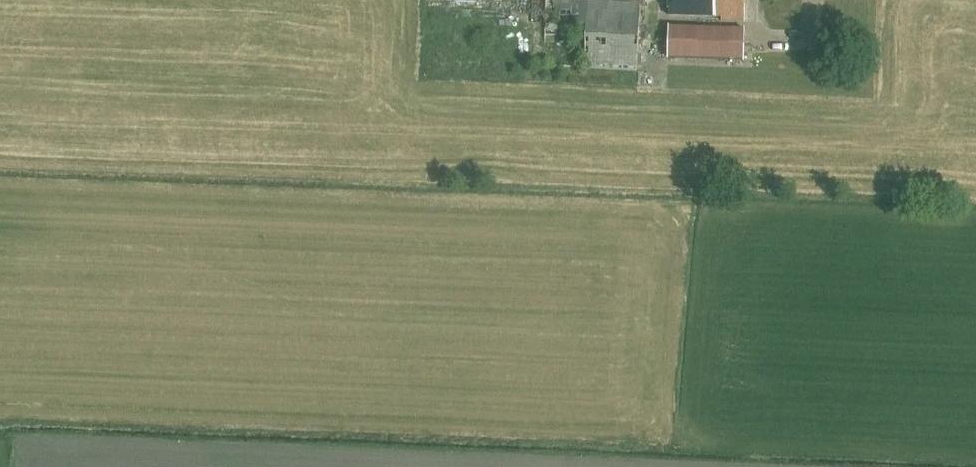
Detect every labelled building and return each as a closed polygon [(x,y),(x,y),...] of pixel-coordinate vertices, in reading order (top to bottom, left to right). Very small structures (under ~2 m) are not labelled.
[(546,22),(587,25),(584,68),(638,71),(641,4),(564,0),(547,0),(546,22)] [(746,0),(670,0),(669,17),(723,18),(723,22),(745,23),(746,0)] [(695,27),(670,27),(668,58),(745,59),(746,29),(695,27)]
